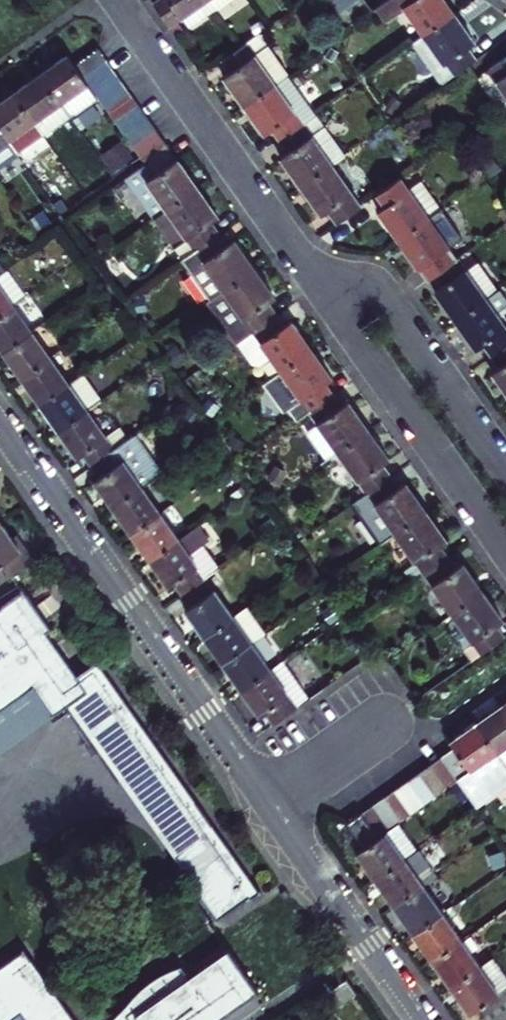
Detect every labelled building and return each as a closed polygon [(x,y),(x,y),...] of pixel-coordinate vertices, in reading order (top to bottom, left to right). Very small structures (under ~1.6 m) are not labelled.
[(155,5),(171,27),(183,18),(191,29),(220,7),(214,0),(162,0),(155,5)] [(367,0),(340,0),(338,2),(347,14),(367,0)] [(378,9),(371,0),(367,0),(347,14),(355,26),(378,9)] [(426,36),(457,13),(448,0),(391,0),(380,7),(390,21),(406,9),(426,36)] [(470,31),(457,13),(426,36),(455,76),(480,60),(471,48),(478,42),(470,31)] [(250,44),(225,62),(234,73),(227,78),(234,89),(247,106),(278,83),(250,44)] [(77,67),(86,79),(110,62),(102,50),(77,67)] [(64,108),(92,88),(86,79),(77,67),(71,59),(58,68),(43,78),(64,108)] [(492,70),(505,91),(505,60),(492,70)] [(92,88),(94,89),(118,73),(110,62),(86,79),(92,88)] [(94,89),(101,101),(125,83),(118,73),(94,89)] [(40,125),(64,108),(43,78),(33,85),(19,95),(40,125)] [(125,83),(101,101),(109,111),(133,94),(125,83)] [(272,126),(282,141),(307,122),(278,83),(247,106),(260,124),(265,131),(272,126)] [(109,111),(117,123),(141,106),(133,94),(109,111)] [(19,95),(4,105),(0,108),(0,126),(12,143),(40,125),(19,95)] [(117,123),(126,135),(150,118),(141,106),(117,123)] [(336,162),(346,155),(317,115),(307,122),(336,162)] [(126,135),(135,147),(158,130),(150,118),(126,135)] [(304,185),(336,162),(307,122),(282,141),(293,155),(286,160),(295,173),(304,185)] [(12,143),(0,126),(0,152),(12,143)] [(142,157),(165,140),(158,130),(135,147),(142,157)] [(169,145),(165,140),(142,157),(145,161),(169,145)] [(112,173),(132,160),(120,141),(100,154),(112,173)] [(145,161),(126,175),(158,220),(168,213),(200,189),(185,168),(169,145),(145,161)] [(336,162),(304,185),(315,200),(326,215),(333,210),(342,221),(366,204),(336,162)] [(393,229),(401,240),(433,217),(403,175),(378,194),(387,206),(380,211),(393,229)] [(212,205),(200,189),(168,213),(158,220),(186,258),(195,251),(219,234),(210,222),(219,216),(212,205)] [(437,277),(462,258),(433,217),(401,240),(412,256),(422,269),(429,264),(437,277)] [(227,246),(219,234),(195,251),(225,293),(258,269),(246,253),(236,240),(227,246)] [(195,251),(186,258),(244,340),(253,333),(195,251)] [(14,258),(2,266),(0,263),(0,283),(17,307),(38,292),(14,258)] [(492,297),(501,290),(482,264),(472,271),(462,258),(437,277),(445,287),(438,292),(449,308),(459,322),(492,297)] [(268,285),(258,269),(225,293),(253,333),(277,316),(268,303),(277,297),(268,285)] [(17,307),(0,283),(0,318),(17,307)] [(492,297),(459,322),(469,335),(479,349),(486,344),(494,356),(505,348),(505,317),(502,312),(505,310),(505,289),(505,287),(501,290),(492,297)] [(35,332),(17,307),(0,318),(0,344),(7,353),(35,332)] [(271,357),(281,372),(314,348),(305,336),(296,323),(287,330),(277,316),(253,333),(244,340),(239,343),(253,363),(260,365),(271,357)] [(20,372),(26,380),(55,359),(35,332),(7,353),(20,372)] [(314,348),(281,372),(267,384),(285,409),(288,406),(298,420),(309,411),(333,395),(324,382),(333,376),(314,348)] [(494,356),(503,368),(496,373),(505,387),(505,348),(494,356)] [(55,359),(26,380),(37,395),(45,407),(74,386),(55,359)] [(86,377),(74,386),(45,407),(55,420),(63,430),(91,410),(104,401),(86,377)] [(333,395),(309,411),(317,424),(307,431),(327,460),(338,452),(370,428),(358,411),(351,401),(342,407),(333,395)] [(95,461),(116,445),(91,410),(63,430),(73,445),(79,453),(85,448),(95,461)] [(381,444),(370,428),(338,452),(367,492),(390,475),(381,462),(390,455),(381,444)] [(144,482),(151,477),(143,466),(147,463),(128,436),(116,445),(95,461),(104,473),(97,478),(108,493),(115,503),(144,482)] [(390,475),(367,492),(396,533),(428,510),(419,497),(407,480),(398,487),(390,475)] [(135,530),(163,508),(144,482),(115,503),(126,517),(135,530)] [(155,557),(183,536),(163,508),(135,530),(146,545),(155,557)] [(428,510),(396,533),(424,573),(448,556),(439,544),(448,538),(438,524),(428,510)] [(2,521),(0,522),(0,582),(35,557),(27,546),(20,537),(16,540),(2,521)] [(183,536),(155,557),(164,571),(173,583),(179,579),(187,591),(211,574),(193,550),(204,542),(193,528),(183,536)] [(456,568),(448,556),(424,573),(452,612),(485,590),(476,576),(466,562),(456,568)] [(211,574),(187,591),(196,603),(190,608),(198,619),(207,631),(236,610),(211,574)] [(36,687),(56,715),(73,703),(190,867),(229,839),(101,657),(79,673),(50,632),(56,628),(27,586),(0,605),(0,712),(36,687)] [(497,607),(485,590),(452,612),(460,624),(451,630),(451,636),(458,646),(464,647),(471,657),(503,635),(497,626),(505,619),(497,607)] [(248,601),(236,610),(255,637),(267,628),(248,601)] [(236,610),(207,631),(215,643),(226,658),(255,637),(236,610)] [(255,637),(226,658),(235,670),(244,683),(273,661),(255,637)] [(283,654),(273,661),(303,703),(313,696),(283,654)] [(273,661),(244,683),(254,697),(265,712),(271,708),(279,720),(303,703),(273,661)] [(319,711),(341,711),(340,691),(318,691),(319,711)] [(499,705),(484,716),(474,723),(505,767),(505,714),(499,705)] [(474,723),(464,730),(448,741),(450,744),(467,768),(480,787),(505,770),(505,767),(474,723)] [(457,775),(467,768),(450,744),(439,751),(457,775)] [(457,775),(439,751),(428,760),(445,784),(457,775)] [(428,760),(417,767),(435,791),(445,784),(428,760)] [(435,791),(417,767),(405,776),(421,801),(435,791)] [(505,796),(505,770),(480,787),(467,768),(457,775),(479,806),(483,813),(505,796)] [(405,776),(393,785),(410,809),(421,801),(405,776)] [(410,809),(393,785),(382,792),(399,816),(410,809)] [(388,824),(399,816),(382,792),(372,800),(388,824)] [(388,824),(372,800),(360,809),(377,832),(385,826),(388,824)] [(364,842),(377,832),(360,809),(348,818),(364,842)] [(406,855),(385,826),(377,832),(364,842),(355,848),(367,865),(375,876),(406,855)] [(229,839),(190,867),(222,913),(250,894),(252,898),(264,889),(229,839)] [(417,848),(406,855),(426,883),(437,874),(417,848)] [(426,883),(406,855),(375,876),(387,892),(395,904),(426,883)] [(447,912),(426,883),(395,904),(407,921),(416,933),(447,912)] [(447,912),(416,933),(425,946),(435,960),(466,938),(447,912)] [(485,965),(466,938),(435,960),(446,974),(454,986),(485,965)] [(265,986),(235,943),(139,1011),(145,1019),(144,1019),(219,1019),(265,986)] [(45,967),(30,944),(0,965),(0,998),(45,967)] [(196,970),(188,959),(154,979),(135,993),(108,1019),(144,1019),(145,1019),(139,1011),(196,970)] [(473,1013),(477,1010),(490,1000),(503,992),(504,991),(485,965),(454,986),(466,1002),(473,1013)] [(14,1019),(82,1019),(45,967),(0,998),(0,1019),(14,1019)] [(321,994),(329,1005),(359,985),(351,974),(321,994)] [(490,1000),(504,1019),(505,1019),(505,996),(503,992),(490,1000)] [(477,1010),(484,1019),(504,1019),(490,1000),(477,1010)]
